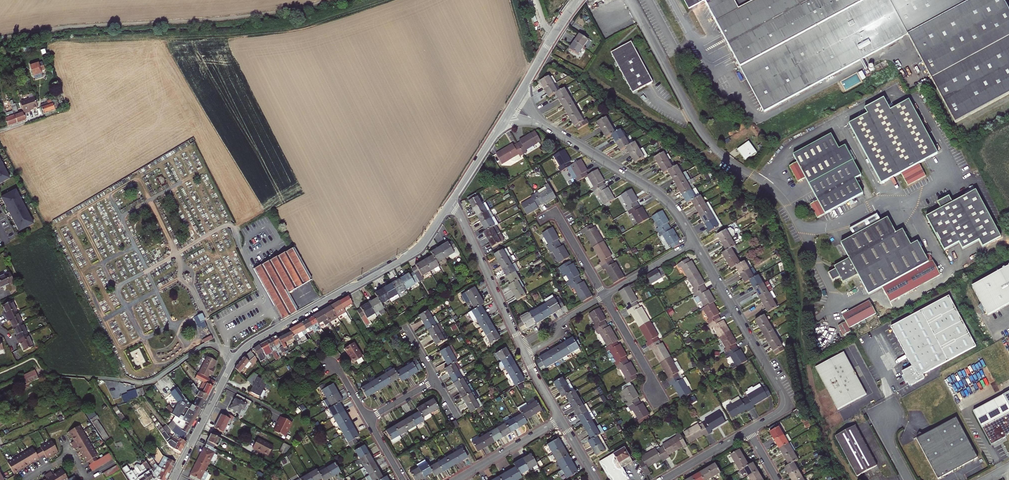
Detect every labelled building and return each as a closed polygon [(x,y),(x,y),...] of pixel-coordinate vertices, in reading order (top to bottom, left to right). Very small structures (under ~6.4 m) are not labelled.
[(699,3),(698,0),(684,0),(688,9),(699,3)] [(704,0),(764,112),(908,35),(889,0),(703,0),(704,0)] [(908,35),(931,79),(955,123),(1008,94),(1008,11),(1003,0),(889,0),(908,35)] [(579,34),(574,42),(583,48),(584,46),(588,40),(579,34)] [(583,48),(574,42),(569,50),(577,55),(582,49),(583,48)] [(618,49),(610,53),(632,93),(652,82),(631,42),(619,48),(618,49)] [(29,65),(33,76),(42,73),(41,71),(45,69),(43,64),(39,65),(38,61),(29,65)] [(539,82),(544,90),(553,85),(556,83),(552,75),(539,82)] [(553,85),(544,90),(549,98),(555,94),(558,93),(553,85)] [(555,94),(560,102),(569,97),(564,89),(558,93),(555,94)] [(41,107),(43,113),(65,106),(61,94),(51,97),(53,103),(41,107)] [(23,112),(24,114),(30,111),(30,110),(37,107),(34,97),(20,102),(23,112)] [(569,97),(560,102),(565,110),(573,105),(569,97)] [(7,126),(16,123),(14,115),(8,118),(1,98),(0,99),(0,106),(7,126)] [(867,116),(848,126),(880,186),(900,176),(907,188),(925,178),(918,166),(937,156),(908,102),(890,112),(883,100),(864,110),(867,116)] [(10,105),(14,115),(16,123),(26,120),(24,114),(23,112),(19,113),(16,104),(10,105)] [(573,105),(565,110),(569,118),(578,113),(573,105)] [(578,113),(569,118),(574,127),(575,126),(577,130),(588,124),(586,120),(583,122),(578,113)] [(596,123),(601,130),(609,125),(605,118),(596,123)] [(601,130),(606,139),(611,135),(614,134),(609,125),(601,130)] [(611,135),(616,143),(624,138),(620,131),(614,134),(611,135)] [(520,142),(517,144),(522,153),(523,154),(526,152),(525,150),(537,144),(531,133),(519,140),(520,142)] [(817,220),(862,196),(855,182),(861,179),(844,148),(838,151),(830,137),(807,149),(793,157),(796,164),(788,169),(797,184),(805,180),(816,202),(809,206),(815,218),(817,220)] [(616,143),(620,151),(625,148),(629,146),(624,138),(616,143)] [(747,141),(735,148),(742,160),(754,154),(747,141)] [(634,143),(629,146),(625,148),(630,156),(639,151),(634,143)] [(519,156),(523,154),(522,153),(517,144),(513,146),(512,144),(496,154),(502,164),(510,159),(513,161),(515,162),(520,158),(519,156)] [(558,168),(560,172),(567,168),(571,166),(571,165),(569,162),(570,161),(564,150),(554,156),(560,167),(558,168)] [(643,158),(639,151),(630,156),(634,163),(643,158)] [(654,158),(659,166),(668,161),(663,153),(654,158)] [(571,165),(571,166),(577,177),(575,178),(577,181),(587,175),(585,172),(587,171),(581,160),(571,165)] [(9,178),(0,161),(0,183),(9,178)] [(668,171),(672,169),(668,161),(659,166),(664,174),(668,171)] [(574,179),(575,178),(577,177),(571,166),(567,168),(574,179)] [(668,171),(673,179),(681,174),(677,166),(672,169),(668,171)] [(587,175),(588,177),(593,187),(591,188),(593,191),(604,185),(602,182),(604,181),(597,169),(587,175)] [(673,179),(677,188),(689,181),(684,173),(681,174),(673,179)] [(590,188),(591,188),(593,187),(588,177),(585,179),(590,188)] [(677,188),(682,195),(691,190),(694,188),(689,181),(677,188)] [(537,191),(537,192),(539,194),(550,187),(548,183),(544,185),(545,187),(537,191)] [(606,189),(604,185),(593,191),(595,195),(597,194),(604,205),(614,199),(608,188),(606,189)] [(534,194),(541,204),(544,203),(545,204),(556,197),(550,187),(539,194),(537,192),(534,194)] [(694,188),(691,190),(696,199),(700,196),(695,187),(694,188)] [(631,189),(621,195),(627,206),(626,208),(628,211),(638,205),(636,202),(637,201),(631,189)] [(15,190),(1,197),(9,212),(7,213),(9,217),(11,216),(19,231),(33,224),(15,190)] [(687,204),(691,202),(696,199),(691,190),(682,195),(687,204)] [(941,211),(926,219),(944,252),(959,244),(963,251),(979,242),(983,248),(1001,238),(976,192),(953,204),(949,198),(937,204),(941,211)] [(475,194),(467,198),(473,209),(481,204),(475,194)] [(541,204),(534,194),(531,196),(532,198),(521,205),(527,215),(538,208),(537,206),(541,204)] [(691,202),(696,209),(705,204),(700,196),(696,199),(691,202)] [(473,209),(477,216),(486,212),(489,210),(485,202),(481,204),(473,209)] [(696,209),(700,217),(709,212),(705,204),(696,209)] [(632,214),(638,224),(648,219),(641,207),(640,208),(638,205),(628,211),(630,215),(632,214)] [(477,216),(481,223),(493,217),(489,210),(486,212),(477,216)] [(661,211),(652,216),(658,228),(656,229),(658,232),(669,226),(667,223),(668,222),(661,211)] [(700,217),(705,225),(714,220),(709,212),(700,217)] [(481,223),(486,231),(496,226),(497,225),(493,217),(481,223)] [(848,259),(833,267),(835,270),(839,277),(842,283),(857,275),(868,295),(881,288),(889,303),(940,275),(928,253),(924,255),(917,242),(910,245),(902,230),(895,233),(887,218),(873,226),(869,218),(848,229),(853,237),(840,244),(848,259)] [(718,227),(716,223),(714,220),(705,225),(709,232),(718,227)] [(585,233),(593,247),(603,241),(594,227),(593,228),(591,224),(580,231),(583,234),(585,233)] [(484,232),(488,240),(496,235),(500,233),(496,226),(486,231),(484,232)] [(669,226),(658,232),(660,236),(662,235),(669,246),(670,245),(672,248),(679,244),(677,241),(679,240),(672,229),(670,230),(669,226)] [(552,228),(542,234),(548,245),(547,246),(549,249),(559,243),(557,240),(559,239),(552,228)] [(717,235),(721,243),(730,238),(734,236),(734,230),(730,228),(717,235)] [(496,235),(488,240),(492,248),(504,241),(500,233),(496,235)] [(721,243),(726,251),(731,248),(735,246),(730,238),(721,243)] [(438,247),(444,258),(448,256),(449,259),(452,259),(458,256),(458,253),(451,241),(448,243),(447,242),(438,247)] [(599,263),(601,266),(612,260),(610,257),(611,256),(603,241),(593,247),(601,262),(599,263)] [(561,246),(559,243),(549,249),(551,253),(553,252),(559,263),(569,257),(562,246),(561,246)] [(436,263),(444,258),(438,247),(430,252),(432,255),(436,263)] [(259,266),(253,269),(264,287),(282,320),(298,311),(290,296),(288,293),(312,279),(293,248),(259,266)] [(494,255),(499,262),(510,256),(506,248),(494,255)] [(722,253),(726,262),(735,256),(731,248),(726,251),(722,253)] [(424,260),(430,271),(438,266),(436,263),(432,255),(424,260)] [(499,262),(503,270),(511,265),(510,263),(513,261),(510,256),(499,262)] [(726,262),(731,269),(735,267),(740,264),(735,256),(726,262)] [(684,272),(687,278),(697,272),(691,261),(689,262),(687,258),(677,265),(679,268),(678,269),(680,275),(684,272)] [(411,269),(413,272),(416,278),(418,282),(423,279),(421,276),(430,271),(424,260),(415,265),(415,266),(411,269)] [(614,283),(624,277),(615,263),(614,263),(612,260),(601,266),(603,270),(605,269),(614,283)] [(571,264),(569,261),(559,267),(561,271),(563,270),(569,281),(568,282),(569,285),(580,279),(578,276),(579,275),(573,263),(571,264)] [(735,267),(740,275),(749,270),(744,262),(740,264),(735,267)] [(503,270),(507,277),(515,273),(511,265),(503,270)] [(667,276),(662,267),(646,275),(650,284),(667,276)] [(1008,304),(1008,267),(968,289),(982,318),(1008,304)] [(757,276),(753,268),(749,270),(753,278),(757,276)] [(740,275),(745,283),(749,281),(753,278),(749,270),(740,275)] [(832,281),(839,277),(835,270),(828,274),(832,281)] [(3,288),(2,287),(9,283),(10,285),(15,282),(10,272),(0,276),(0,290),(3,288)] [(399,279),(406,289),(414,284),(412,281),(416,278),(413,272),(409,275),(408,274),(399,279)] [(697,272),(687,278),(694,289),(692,290),(694,293),(704,288),(702,284),(704,283),(697,272)] [(507,277),(511,284),(519,280),(515,273),(507,277)] [(749,281),(754,289),(763,284),(758,276),(757,276),(753,278),(749,281)] [(288,293),(290,296),(313,283),(312,279),(288,293)] [(399,279),(391,283),(397,294),(406,289),(399,279)] [(519,280),(511,284),(509,286),(513,293),(521,288),(524,287),(520,279),(519,280)] [(582,282),(580,279),(569,285),(571,289),(573,288),(581,302),(592,296),(583,281),(582,282)] [(383,288),(389,299),(397,294),(391,283),(383,288)] [(754,289),(759,297),(767,292),(763,284),(754,289)] [(629,286),(619,292),(627,306),(625,307),(627,311),(638,305),(636,302),(637,301),(629,286)] [(464,293),(469,301),(478,296),(473,287),(464,293)] [(380,304),(389,299),(383,288),(374,293),(377,298),(380,304)] [(526,296),(521,288),(513,293),(517,301),(526,296)] [(701,301),(704,307),(712,302),(714,301),(708,290),(706,291),(704,288),(694,293),(696,297),(694,298),(697,304),(701,301)] [(759,297),(763,305),(772,300),(767,292),(759,297)] [(339,301),(343,308),(352,303),(348,296),(339,301)] [(469,301),(474,309),(480,306),(483,304),(478,296),(469,301)] [(975,346),(948,296),(890,327),(912,367),(911,367),(918,380),(908,385),(909,386),(923,378),(921,374),(975,346)] [(368,303),(375,313),(379,310),(382,314),(385,312),(380,304),(377,298),(368,303)] [(554,299),(546,304),(552,314),(561,309),(560,308),(564,306),(560,299),(556,302),(555,299),(554,299)] [(772,300),(763,305),(768,313),(777,308),(772,300)] [(5,314),(7,317),(17,312),(12,301),(3,305),(7,313),(5,314)] [(339,301),(330,306),(337,317),(345,312),(343,308),(339,301)] [(849,328),(876,314),(869,301),(842,316),(846,323),(838,327),(843,336),(850,332),(849,328)] [(704,307),(702,308),(709,320),(707,321),(709,324),(719,318),(717,315),(719,314),(712,302),(704,307)] [(370,324),(368,322),(377,317),(375,313),(368,303),(360,308),(357,311),(366,326),(370,324)] [(538,309),(544,319),(552,314),(546,304),(538,309)] [(638,305),(627,311),(629,314),(631,313),(639,328),(645,324),(649,322),(641,307),(640,308),(638,305)] [(330,306),(321,311),(329,323),(337,318),(337,317),(330,306)] [(480,306),(474,309),(471,311),(468,313),(473,321),(475,319),(485,314),(480,306)] [(593,326),(595,330),(606,324),(604,320),(605,320),(599,308),(589,314),(595,325),(593,326)] [(538,309),(529,314),(536,324),(544,319),(538,309)] [(431,318),(427,310),(418,315),(423,323),(431,318)] [(321,311),(312,316),(317,324),(317,323),(323,320),(325,325),(328,323),(321,311)] [(23,324),(17,312),(7,317),(8,321),(10,320),(14,328),(23,324)] [(475,319),(480,327),(489,322),(485,314),(475,319)] [(527,329),(536,324),(529,314),(521,319),(523,322),(518,325),(521,331),(526,328),(527,329)] [(755,320),(759,328),(768,323),(764,315),(755,320)] [(200,322),(197,316),(193,318),(198,328),(202,326),(203,329),(207,327),(204,321),(200,322)] [(317,324),(312,316),(307,319),(313,329),(314,328),(316,327),(318,326),(319,329),(321,328),(317,323),(317,324)] [(423,323),(427,330),(439,324),(434,316),(431,318),(423,323)] [(713,327),(719,337),(729,332),(723,320),(721,321),(719,318),(709,324),(711,328),(713,327)] [(307,319),(301,322),(305,329),(307,333),(313,329),(307,319)] [(301,322),(289,329),(291,332),(294,338),(296,342),(304,336),(303,335),(307,333),(305,329),(301,322)] [(489,322),(480,327),(485,336),(494,330),(489,322)] [(646,343),(648,347),(654,343),(658,340),(656,337),(658,336),(649,322),(645,324),(639,328),(648,342),(646,343)] [(759,328),(764,336),(773,331),(768,323),(759,328)] [(16,336),(17,340),(28,335),(23,324),(14,328),(17,335),(16,336)] [(439,324),(427,330),(431,337),(439,333),(443,331),(439,324)] [(608,327),(606,324),(595,330),(597,333),(599,332),(607,347),(616,342),(618,341),(609,326),(608,327)] [(494,330),(485,336),(490,344),(499,339),(494,330)] [(764,336),(768,344),(777,338),(773,331),(764,336)] [(278,338),(283,349),(286,347),(284,342),(294,338),(291,332),(278,338)] [(732,350),(736,347),(734,344),(736,343),(729,332),(719,337),(726,349),(724,350),(726,353),(732,350)] [(439,333),(431,337),(435,345),(444,340),(439,333)] [(33,346),(28,335),(17,340),(19,343),(21,343),(24,350),(33,346)] [(283,349),(278,338),(276,335),(271,338),(277,350),(278,352),(281,351),(282,355),(284,354),(283,353),(285,352),(283,349)] [(564,343),(570,353),(579,348),(578,345),(580,344),(576,337),(574,339),(573,338),(564,343)] [(277,350),(271,338),(266,341),(271,351),(276,360),(278,359),(275,351),(277,350)] [(784,350),(777,338),(768,344),(773,352),(773,351),(775,355),(784,350)] [(652,349),(660,363),(662,362),(670,358),(662,343),(660,344),(658,340),(654,343),(648,347),(650,350),(652,349)] [(267,353),(271,351),(266,341),(259,344),(267,359),(270,363),(272,361),(267,353)] [(618,345),(616,342),(607,347),(604,349),(613,363),(614,362),(616,366),(627,360),(625,357),(626,356),(620,344),(618,345)] [(556,348),(562,358),(570,353),(564,343),(556,348)] [(259,344),(252,349),(257,355),(260,362),(265,359),(265,360),(267,359),(259,344)] [(361,358),(353,344),(343,350),(352,364),(361,358)] [(439,352),(443,359),(455,352),(451,345),(439,352)] [(726,358),(730,356),(734,363),(730,366),(732,369),(747,361),(740,350),(738,351),(736,347),(732,350),(726,353),(724,354),(726,358)] [(495,353),(500,362),(509,356),(504,348),(495,353)] [(548,353),(554,363),(562,358),(556,348),(548,353)] [(234,368),(239,373),(245,366),(247,368),(249,366),(252,368),(257,361),(255,356),(250,351),(244,356),(234,368)] [(443,359),(448,366),(453,363),(456,362),(454,358),(457,356),(455,352),(443,359)] [(865,394),(843,352),(815,367),(838,409),(865,394)] [(536,361),(539,368),(541,371),(554,363),(548,353),(540,358),(540,359),(536,361)] [(207,356),(199,373),(207,377),(209,374),(211,375),(213,370),(212,369),(212,368),(216,361),(207,356)] [(500,362),(505,370),(514,364),(509,356),(500,362)] [(662,362),(660,363),(668,378),(666,379),(669,382),(679,376),(677,373),(679,372),(675,366),(678,364),(673,356),(670,358),(662,362)] [(403,368),(409,377),(417,372),(421,369),(416,359),(411,362),(412,363),(403,368)] [(627,360),(616,366),(618,369),(620,368),(626,379),(625,380),(627,384),(637,378),(635,375),(637,374),(630,362),(629,363),(627,360)] [(444,368),(449,376),(457,371),(460,369),(456,362),(453,363),(448,366),(444,368)] [(505,370),(510,378),(519,373),(514,364),(505,370)] [(904,376),(907,382),(908,385),(918,380),(911,367),(902,372),(904,376)] [(409,377),(403,368),(395,373),(398,378),(400,382),(409,377)] [(35,369),(26,373),(28,377),(36,374),(35,369)] [(390,383),(398,378),(395,373),(393,369),(385,374),(390,383)] [(449,376),(453,383),(461,378),(465,376),(460,369),(457,371),(449,376)] [(199,373),(198,373),(195,379),(202,382),(198,391),(199,391),(208,396),(215,381),(207,377),(199,373)] [(260,396),(267,382),(257,377),(258,375),(254,373),(247,380),(252,386),(250,391),(260,396)] [(519,373),(510,378),(514,387),(524,381),(519,373)] [(25,379),(27,383),(38,378),(36,374),(28,377),(25,379)] [(382,388),(390,383),(385,374),(377,379),(382,388)] [(673,385),(681,399),(686,396),(691,394),(687,387),(690,385),(685,377),(681,379),(679,376),(669,382),(671,386),(673,385)] [(453,383),(457,390),(466,385),(461,378),(453,383)] [(554,383),(558,391),(567,386),(570,384),(567,380),(564,382),(562,378),(554,383)] [(369,384),(374,393),(382,388),(377,379),(369,384)] [(326,387),(323,383),(319,386),(326,399),(337,392),(332,384),(326,387)] [(457,390),(462,398),(470,393),(474,391),(469,383),(466,385),(457,390)] [(205,401),(208,396),(199,391),(198,391),(193,384),(189,387),(196,396),(198,397),(205,401)] [(366,397),(374,393),(369,384),(360,388),(366,397)] [(562,398),(566,396),(571,393),(574,391),(570,384),(567,386),(558,391),(562,398)] [(748,397),(745,399),(751,409),(754,407),(753,405),(771,395),(767,389),(763,391),(759,384),(752,388),(752,387),(747,390),(748,391),(745,392),(748,397)] [(632,385),(622,391),(628,402),(627,404),(629,407),(639,401),(637,398),(638,397),(632,385)] [(190,403),(177,388),(170,393),(178,403),(171,414),(175,416),(179,418),(186,422),(185,424),(190,428),(197,415),(198,415),(201,409),(194,406),(190,403)] [(566,396),(570,404),(578,399),(574,391),(571,393),(566,396)] [(331,407),(339,403),(342,401),(337,392),(326,399),(331,407)] [(1005,437),(1006,437),(1005,435),(1008,433),(1008,392),(973,411),(991,445),(1005,437)] [(121,396),(123,402),(126,401),(130,399),(128,396),(128,393),(121,396)] [(470,393),(462,398),(466,405),(474,400),(470,393)] [(251,402),(237,395),(230,409),(239,414),(242,409),(244,410),(247,404),(249,405),(251,402)] [(747,411),(751,409),(745,399),(741,401),(738,396),(730,401),(732,404),(726,408),(731,418),(746,410),(747,411)] [(433,399),(424,404),(430,413),(438,408),(433,399)] [(474,400),(466,405),(470,413),(482,406),(478,399),(474,400)] [(570,404),(575,411),(583,406),(578,399),(570,404)] [(535,401),(527,406),(532,415),(541,410),(535,401)] [(641,404),(639,401),(629,407),(631,411),(632,410),(639,420),(649,415),(642,403),(641,404)] [(343,411),(339,403),(331,407),(328,409),(333,417),(343,411)] [(525,403),(517,407),(521,414),(524,420),(532,415),(527,406),(525,403)] [(416,409),(418,412),(421,417),(430,413),(424,404),(416,409)] [(575,411),(579,418),(590,411),(586,404),(583,406),(575,411)] [(96,416),(90,407),(85,411),(105,441),(109,438),(97,420),(99,419),(97,415),(96,416)] [(348,419),(343,411),(333,417),(338,426),(348,419)] [(579,418),(583,425),(591,420),(595,418),(590,411),(579,418)] [(127,420),(121,412),(116,415),(122,424),(127,420)] [(418,412),(410,417),(415,426),(423,421),(421,417),(418,412)] [(706,422),(702,424),(708,434),(712,432),(711,430),(725,422),(719,412),(705,420),(706,422)] [(223,433),(230,419),(221,414),(214,428),(215,429),(220,431),(223,433)] [(524,420),(521,414),(512,419),(518,428),(526,423),(524,420)] [(182,423),(179,418),(175,416),(172,421),(175,424),(180,429),(187,433),(190,428),(185,424),(182,423)] [(292,423),(280,417),(277,423),(278,423),(275,428),(276,429),(274,432),(279,434),(279,433),(284,436),(288,428),(289,428),(292,423)] [(410,417),(402,422),(407,430),(415,426),(410,417)] [(956,418),(932,430),(916,439),(938,479),(977,458),(956,418)] [(353,428),(348,419),(338,426),(343,434),(353,428)] [(518,428),(512,419),(504,424),(509,433),(518,428)] [(591,420),(583,425),(587,433),(595,428),(591,420)] [(171,422),(174,425),(180,429),(175,424),(172,421),(171,422)] [(167,425),(173,433),(177,437),(178,438),(183,440),(187,433),(180,429),(174,425),(171,422),(167,425)] [(402,422),(393,426),(398,435),(407,430),(402,422)] [(504,424),(496,428),(501,437),(509,433),(504,424)] [(705,436),(708,434),(702,424),(699,426),(698,424),(683,433),(689,443),(704,434),(705,436)] [(91,464),(89,465),(93,471),(114,459),(110,453),(98,461),(96,457),(98,456),(80,425),(70,432),(75,441),(72,443),(75,449),(79,447),(87,462),(89,461),(91,464)] [(165,425),(162,427),(164,430),(168,434),(171,432),(165,425)] [(877,465),(863,440),(855,425),(835,436),(856,476),(877,465)] [(385,431),(391,440),(398,435),(393,426),(385,431)] [(769,432),(774,440),(783,435),(778,427),(769,432)] [(358,437),(353,428),(343,434),(350,447),(357,443),(355,439),(358,437)] [(501,437),(496,428),(488,433),(493,442),(501,437)] [(587,433),(591,440),(599,435),(595,428),(587,433)] [(480,438),(485,447),(493,442),(488,433),(480,438)] [(663,446),(660,448),(666,459),(669,457),(668,455),(683,447),(684,449),(687,447),(679,433),(675,435),(676,437),(662,445),(663,446)] [(169,434),(169,436),(171,439),(171,440),(172,440),(175,443),(183,447),(186,442),(183,440),(178,438),(177,440),(169,434)] [(211,434),(205,444),(214,449),(215,445),(218,447),(221,440),(211,434)] [(588,442),(593,449),(604,443),(599,435),(591,440),(588,442)] [(774,440),(779,449),(788,443),(783,435),(774,440)] [(253,448),(268,456),(273,446),(257,438),(253,448)] [(485,447),(480,438),(471,443),(477,451),(485,447)] [(547,445),(551,453),(562,447),(557,439),(547,445)] [(14,473),(28,465),(33,461),(44,454),(47,457),(58,451),(51,440),(40,447),(41,448),(35,451),(32,447),(8,463),(14,473)] [(170,446),(173,448),(180,452),(183,447),(175,443),(172,440),(171,440),(169,443),(170,443),(169,446),(170,446)] [(291,446),(283,442),(279,451),(283,453),(285,447),(289,449),(291,446)] [(597,457),(608,450),(604,443),(593,449),(597,457)] [(779,449),(784,457),(793,452),(788,443),(779,449)] [(214,449),(205,444),(197,461),(207,466),(211,459),(213,460),(215,460),(217,455),(216,453),(215,453),(216,450),(214,449)] [(354,450),(359,459),(368,453),(363,445),(354,450)] [(551,453),(556,461),(567,455),(562,447),(551,453)] [(173,448),(168,458),(175,462),(180,452),(173,448)] [(461,448),(453,453),(458,462),(467,457),(461,448)] [(600,462),(610,479),(626,479),(628,479),(628,478),(622,468),(632,462),(625,448),(600,462)] [(642,458),(638,460),(647,475),(650,473),(647,467),(661,459),(662,461),(666,459),(660,448),(656,450),(655,449),(641,457),(642,458)] [(739,450),(733,453),(730,455),(735,463),(743,458),(739,450)] [(793,452),(784,457),(788,465),(793,462),(797,460),(793,452)] [(368,453),(359,459),(364,467),(373,462),(368,453)] [(458,462),(453,453),(445,458),(450,467),(458,462)] [(530,454),(521,459),(528,470),(536,465),(530,454)] [(567,455),(556,461),(561,470),(572,464),(567,455)] [(170,472),(175,462),(168,458),(164,456),(158,466),(170,472)] [(450,467),(445,458),(437,463),(442,472),(450,467)] [(743,458),(735,463),(739,471),(744,468),(748,466),(743,458)] [(513,464),(515,467),(519,475),(528,470),(521,459),(513,464)] [(647,475),(638,460),(637,461),(646,476),(647,475)] [(151,468),(146,461),(142,463),(145,468),(137,474),(134,476),(130,470),(127,465),(122,468),(130,479),(152,479),(157,477),(151,468)] [(207,466),(197,461),(189,478),(193,479),(201,479),(202,479),(204,479),(208,472),(205,470),(207,466)] [(373,462),(364,467),(368,475),(377,470),(373,462)] [(784,468),(789,476),(798,470),(793,462),(788,465),(784,468)] [(158,466),(157,465),(155,463),(152,465),(153,467),(151,468),(157,477),(157,479),(159,479),(166,479),(170,472),(158,466)] [(326,468),(331,477),(340,472),(334,463),(326,468)] [(431,472),(429,467),(426,463),(418,468),(423,477),(431,472)] [(437,463),(429,467),(431,472),(434,476),(442,472),(437,463)] [(744,468),(748,477),(757,471),(752,463),(748,466),(744,468)] [(577,472),(572,464),(561,470),(566,478),(577,472)] [(720,473),(720,472),(715,464),(707,469),(712,477),(720,473)] [(106,479),(122,471),(118,465),(103,474),(106,479)] [(511,479),(517,479),(521,478),(519,475),(515,467),(507,472),(511,479)] [(42,479),(67,479),(68,479),(69,479),(78,479),(75,475),(68,479),(62,468),(53,473),(49,475),(47,477),(42,479)] [(318,473),(321,478),(322,479),(327,479),(331,477),(326,468),(318,473)] [(418,468),(410,473),(414,479),(418,479),(423,477),(418,468)] [(312,479),(319,479),(321,478),(318,473),(316,469),(308,474),(312,479)] [(704,479),(708,479),(712,477),(707,469),(700,473),(704,479)] [(377,470),(368,475),(371,479),(380,479),(382,478),(380,474),(377,470)] [(791,479),(799,479),(802,478),(798,470),(789,476),(791,479)] [(762,479),(757,471),(748,477),(750,479),(761,479),(762,479)]
